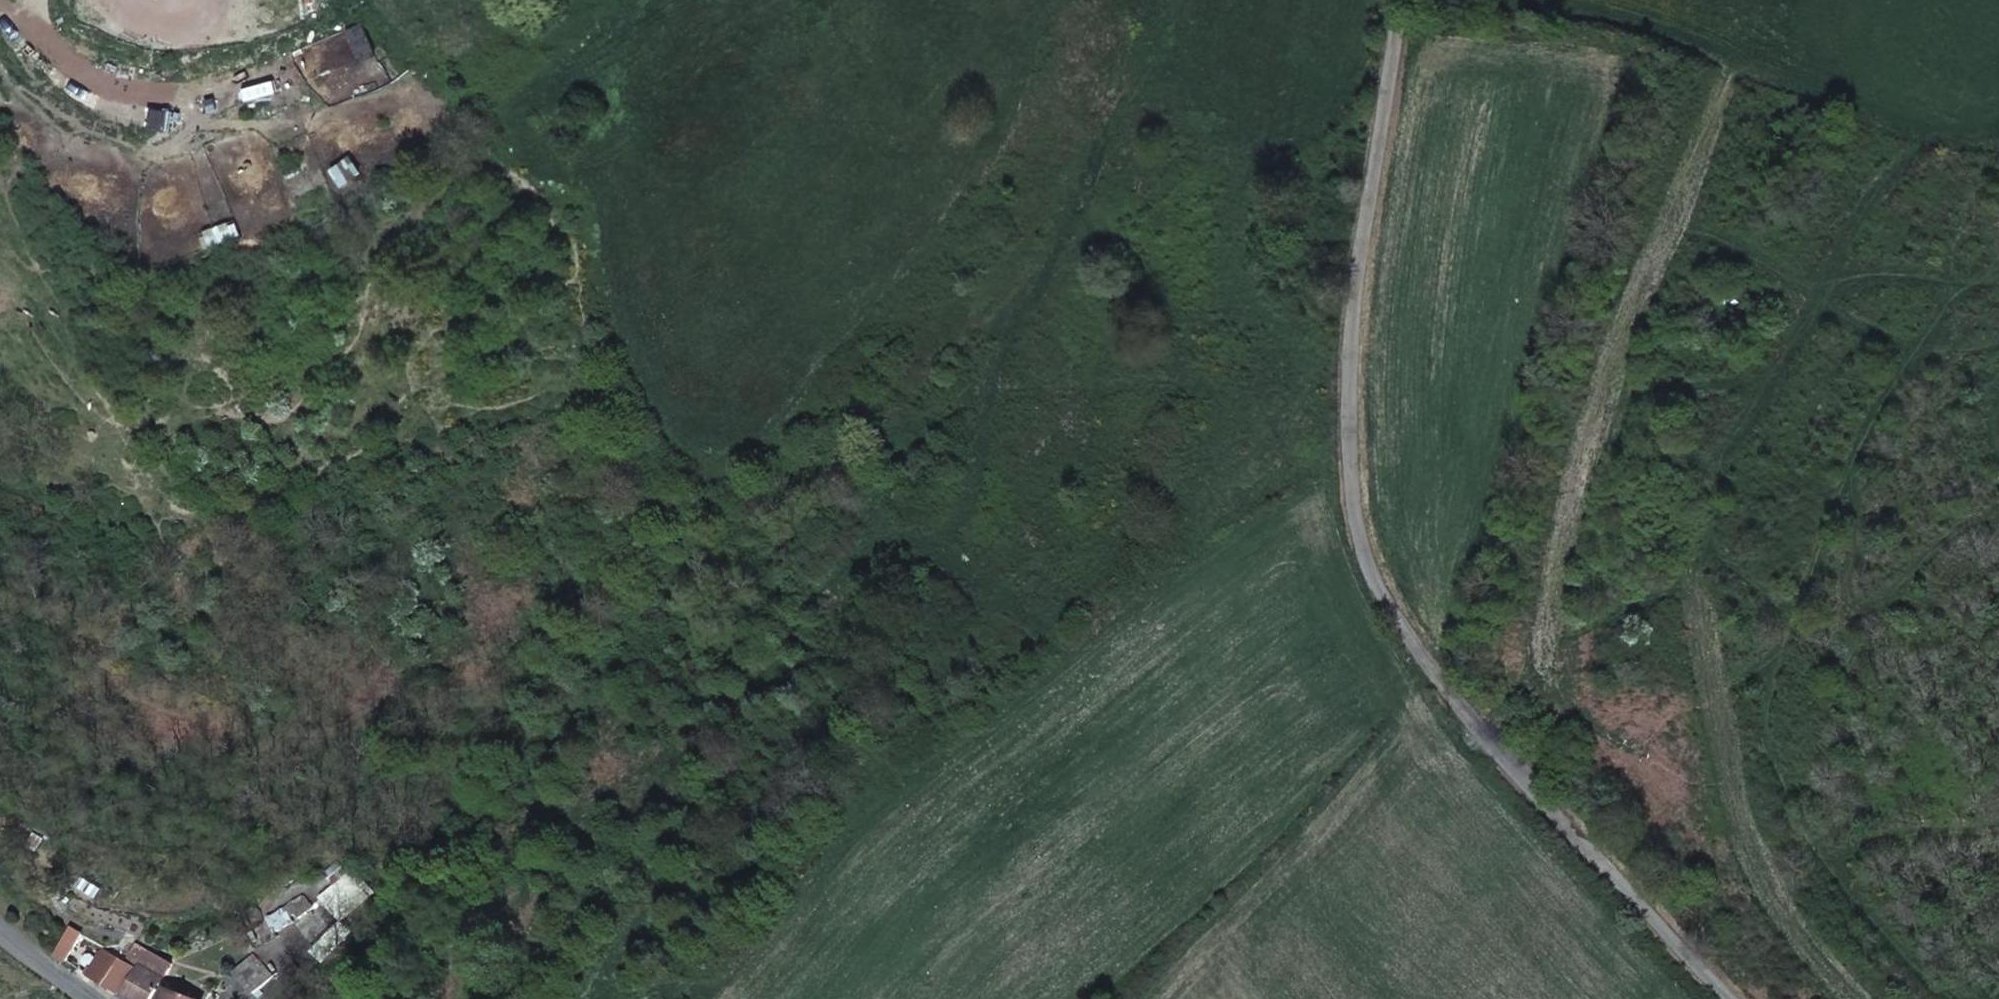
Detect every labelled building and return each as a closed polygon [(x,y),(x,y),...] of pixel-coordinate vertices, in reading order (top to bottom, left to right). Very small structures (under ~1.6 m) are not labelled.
[(83,938),(72,932),(55,955),(68,964),(83,938)] [(251,932),(235,953),(258,970),(274,952),(251,932)] [(89,977),(122,998),(152,998),(155,993),(135,979),(138,976),(105,953),(89,977)] [(164,998),(205,998),(208,991),(171,978),(171,976),(159,972),(155,986),(166,991),(164,998)]
